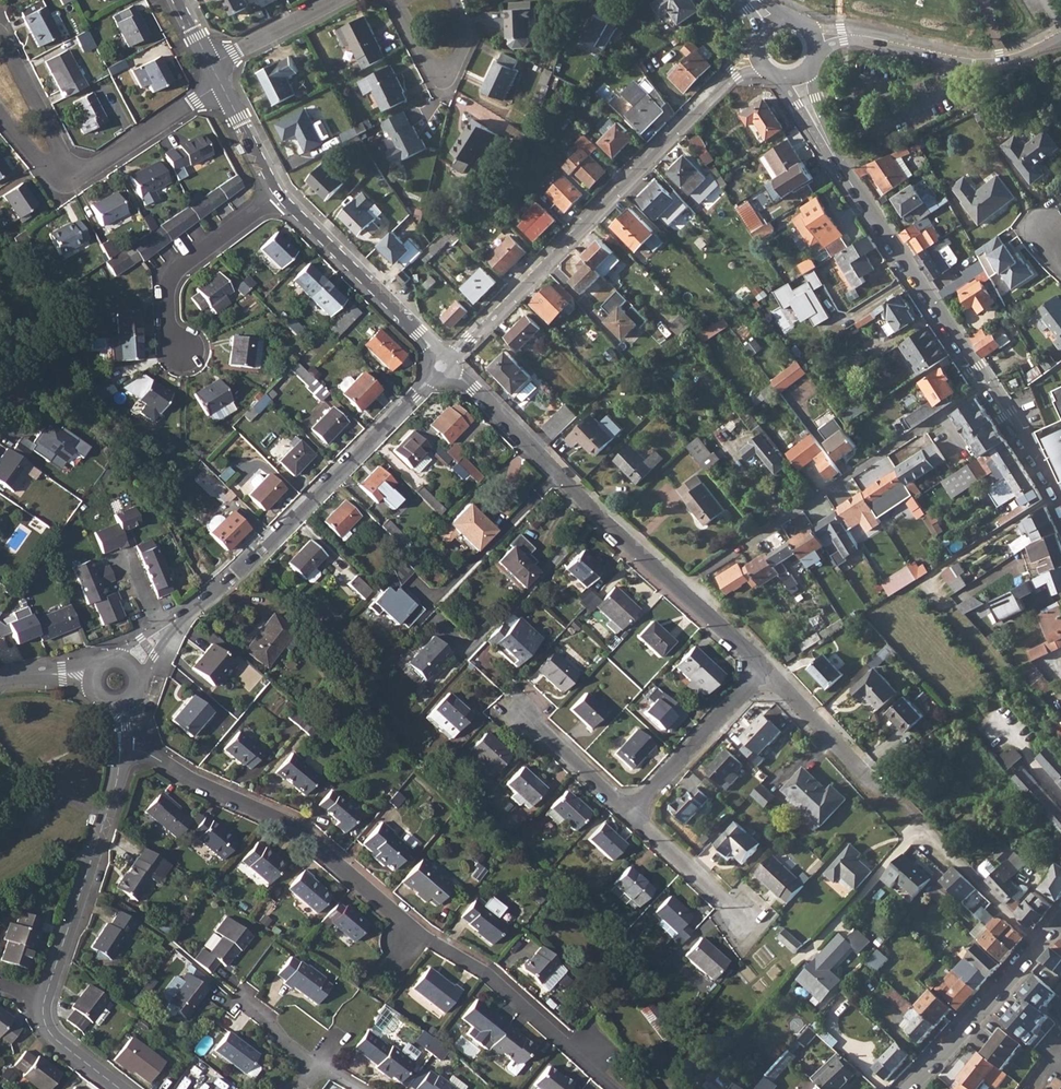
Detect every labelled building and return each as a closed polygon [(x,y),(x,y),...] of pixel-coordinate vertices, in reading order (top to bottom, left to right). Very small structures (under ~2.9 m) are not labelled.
[(22,18),(44,7),(41,0),(40,0),(26,8),(19,11),(22,18)] [(233,15),(250,7),(246,0),(225,0),(233,15)] [(655,3),(673,29),(702,9),(696,0),(660,0),(655,3)] [(122,20),(116,24),(128,48),(149,37),(132,6),(118,13),(122,20)] [(44,7),(22,18),(38,47),(59,36),(54,25),(48,15),(44,7)] [(535,8),(507,10),(508,39),(509,39),(509,44),(514,48),(526,48),(529,44),(529,38),(531,38),(529,18),(536,18),(535,8)] [(48,15),(54,25),(61,22),(61,19),(58,12),(55,11),(48,15)] [(365,16),(343,28),(351,43),(346,46),(344,47),(349,56),(356,52),(365,69),(385,58),(380,49),(381,47),(365,16)] [(343,28),(338,30),(346,46),(351,43),(343,28)] [(618,30),(613,38),(615,43),(623,38),(618,30)] [(89,31),(76,37),(84,53),(96,47),(89,31)] [(681,66),(671,77),(686,91),(711,65),(697,51),(699,49),(692,41),(684,51),(690,57),(681,66)] [(140,65),(159,56),(156,48),(136,57),(140,65)] [(67,51),(45,62),(60,91),(64,98),(86,87),(82,80),(67,51)] [(159,57),(131,72),(140,89),(148,85),(152,93),(173,83),(159,57)] [(280,62),(260,72),(276,105),(297,94),(288,78),(299,72),(292,57),(281,63),(280,62)] [(496,60),(482,89),(505,100),(519,70),(496,60)] [(555,72),(554,75),(555,75),(560,77),(562,78),(566,64),(558,60),(555,72)] [(668,73),(671,77),(681,66),(678,63),(668,73)] [(391,65),(360,81),(366,94),(374,90),(385,112),(408,100),(404,92),(405,92),(391,65)] [(547,69),(541,82),(548,85),(555,72),(547,69)] [(555,75),(547,97),(553,99),(559,80),(560,77),(555,75)] [(635,80),(627,89),(627,96),(636,107),(628,115),(645,131),(665,110),(662,108),(667,102),(656,87),(650,93),(643,86),(642,87),(635,80)] [(92,93),(73,103),(83,123),(78,125),(83,135),(107,123),(92,93)] [(742,115),(746,121),(769,107),(764,100),(742,115)] [(987,108),(984,110),(994,123),(1001,117),(991,105),(987,108)] [(769,107),(746,121),(761,143),(784,127),(769,107)] [(306,109),(277,124),(286,141),(298,134),(307,151),(324,143),(306,109)] [(984,110),(976,113),(985,129),(994,123),(984,110)] [(404,111),(381,123),(386,131),(388,130),(392,138),(394,137),(406,159),(427,148),(422,139),(420,139),(414,126),(412,127),(404,111)] [(463,135),(453,152),(471,163),(481,147),(488,152),(498,135),(474,120),(465,136),(463,135)] [(620,122),(601,141),(616,156),(635,137),(620,122)] [(356,127),(342,135),(345,143),(360,135),(356,127)] [(1017,137),(1005,146),(1034,183),(1046,174),(1038,165),(1044,160),(1060,148),(1047,132),(1026,148),(1017,137)] [(578,142),(583,147),(591,155),(599,147),(585,134),(578,142)] [(699,134),(690,140),(698,152),(706,146),(699,134)] [(360,135),(345,143),(350,151),(365,144),(360,135)] [(179,147),(181,150),(175,153),(173,150),(164,155),(178,182),(187,177),(182,168),(189,165),(190,167),(212,155),(202,136),(179,147)] [(925,136),(918,140),(920,143),(922,148),(929,144),(925,136)] [(766,154),(766,155),(780,177),(802,163),(788,140),(766,154)] [(887,156),(866,164),(871,172),(880,185),(885,193),(907,179),(895,159),(922,148),(920,143),(887,156)] [(706,146),(698,152),(707,165),(714,160),(706,146)] [(583,147),(564,167),(572,174),(576,170),(592,187),(607,171),(591,155),(583,147)] [(517,152),(508,165),(515,169),(524,156),(517,152)] [(766,155),(761,158),(775,179),(780,177),(766,155)] [(685,157),(669,173),(691,194),(707,178),(685,157)] [(9,172),(0,158),(0,178),(9,172)] [(158,162),(129,177),(140,197),(144,206),(157,199),(153,190),(169,182),(158,162)] [(780,177),(775,179),(785,196),(807,183),(813,179),(802,163),(780,177)] [(323,164),(308,180),(328,200),(343,184),(323,164)] [(866,164),(856,168),(861,176),(871,172),(866,164)] [(714,165),(709,169),(716,179),(721,175),(714,165)] [(721,175),(716,179),(722,188),(727,184),(721,175)] [(981,223),(995,212),(993,210),(999,205),(1001,208),(1004,205),(1016,196),(999,175),(978,191),(966,176),(953,186),(964,200),(963,202),(981,223)] [(237,176),(218,188),(227,199),(243,187),(237,176)] [(564,176),(548,193),(566,212),(583,195),(564,176)] [(785,196),(775,179),(768,184),(778,200),(785,196)] [(641,197),(640,199),(660,217),(676,200),(657,181),(649,190),(646,188),(639,195),(641,197)] [(917,219),(918,221),(927,215),(950,199),(948,196),(941,182),(936,185),(939,189),(941,195),(935,199),(931,194),(921,181),(916,184),(915,183),(894,198),(900,207),(899,210),(902,214),(905,214),(907,215),(914,210),(917,215),(919,218),(917,219)] [(22,184),(2,196),(17,219),(36,206),(22,184)] [(218,188),(203,197),(213,210),(227,199),(218,188)] [(491,188),(485,194),(497,208),(502,201),(491,188)] [(939,189),(931,194),(935,199),(941,195),(939,189)] [(116,194),(91,207),(101,226),(126,213),(116,194)] [(191,206),(189,207),(199,220),(213,210),(203,197),(191,206)] [(814,228),(816,232),(834,220),(819,198),(803,208),(805,211),(794,218),(804,234),(814,228)] [(356,199),(340,215),(360,235),(363,232),(369,238),(379,228),(373,222),(376,219),(356,199)] [(737,203),(733,205),(751,233),(764,225),(748,200),(740,206),(737,203)] [(502,201),(497,208),(502,215),(509,209),(502,201)] [(529,218),(522,225),(537,240),(556,220),(539,203),(527,215),(529,218)] [(189,207),(174,217),(185,231),(199,220),(189,207)] [(630,209),(613,226),(639,251),(655,234),(630,209)] [(149,215),(142,218),(150,233),(157,228),(149,215)] [(918,221),(901,234),(906,242),(912,239),(919,249),(921,252),(939,239),(940,239),(940,237),(941,236),(940,234),(935,226),(923,233),(921,230),(932,222),(927,215),(918,221)] [(174,217),(160,227),(171,241),(185,231),(174,217)] [(459,219),(450,227),(455,231),(463,223),(459,219)] [(816,232),(821,239),(826,246),(843,235),(834,220),(816,232)] [(70,224),(49,235),(59,255),(81,243),(81,242),(88,239),(78,221),(72,225),(70,224)] [(764,225),(751,233),(757,240),(774,229),(769,222),(764,225)] [(150,233),(145,236),(157,252),(171,241),(160,227),(157,228),(150,233)] [(433,244),(420,256),(427,263),(450,240),(455,245),(462,238),(455,231),(450,227),(433,244)] [(816,232),(814,228),(804,234),(811,245),(821,239),(816,232)] [(24,231),(12,239),(17,246),(29,238),(24,231)] [(276,233),(261,249),(281,269),(296,253),(276,233)] [(398,260),(405,267),(420,252),(409,241),(404,246),(391,233),(375,248),(392,265),(398,260)] [(1004,243),(998,234),(977,250),(985,265),(986,267),(987,270),(990,274),(990,275),(1000,269),(1012,287),(1034,273),(1027,262),(1025,263),(1017,251),(1014,253),(1006,242),(1004,243)] [(851,246),(843,235),(826,246),(833,257),(836,255),(851,246)] [(851,246),(836,255),(855,287),(865,281),(862,276),(874,270),(866,254),(877,248),(869,235),(851,246)] [(145,236),(131,246),(141,260),(143,262),(157,252),(145,236)] [(512,236),(490,258),(506,273),(527,252),(512,236)] [(600,239),(583,256),(585,258),(605,276),(621,260),(600,239)] [(921,252),(916,256),(934,281),(935,280),(945,273),(945,272),(953,267),(942,249),(948,245),(945,240),(941,243),(939,239),(921,252)] [(1010,239),(1006,242),(1014,253),(1017,251),(1010,239)] [(108,261),(105,263),(115,276),(141,260),(131,246),(108,261)] [(585,258),(577,266),(582,270),(571,281),(584,294),(602,274),(585,258)] [(292,281),(309,298),(325,282),(308,265),(292,281)] [(482,268),(463,287),(478,302),(497,283),(482,268)] [(790,283),(774,292),(784,309),(794,303),(804,320),(810,316),(815,325),(830,317),(814,289),(824,284),(814,268),(804,274),(808,281),(794,290),(790,283)] [(966,275),(970,282),(977,277),(981,274),(977,268),(966,275)] [(980,282),(971,287),(961,294),(971,307),(974,304),(981,312),(996,302),(982,280),(990,274),(987,270),(981,274),(977,277),(980,282)] [(403,271),(397,277),(404,284),(410,279),(403,271)] [(198,293),(191,298),(200,310),(207,305),(209,308),(232,291),(219,273),(196,291),(198,293)] [(966,274),(940,292),(946,299),(968,283),(970,282),(966,275),(966,274)] [(433,276),(425,284),(430,289),(437,281),(433,276)] [(970,282),(968,283),(971,287),(980,282),(977,277),(970,282)] [(325,282),(309,298),(329,317),(345,301),(325,282)] [(893,283),(867,301),(874,311),(900,293),(893,283)] [(251,284),(247,288),(254,295),(258,291),(251,284)] [(551,322),(564,309),(570,303),(569,302),(573,298),(560,285),(555,289),(551,285),(533,303),(551,322)] [(254,295),(247,288),(243,292),(250,300),(254,295)] [(648,320),(634,305),(627,312),(621,306),(628,299),(618,289),(602,305),(612,315),(607,320),(624,337),(638,324),(641,327),(648,320)] [(901,294),(881,307),(883,311),(888,318),(889,317),(891,320),(898,330),(898,331),(915,319),(908,309),(910,308),(901,295),(901,294)] [(1038,310),(1050,326),(1060,338),(1056,341),(1060,348),(1060,298),(1059,295),(1038,310)] [(570,303),(564,309),(570,315),(576,309),(573,298),(569,302),(570,303)] [(450,311),(446,315),(444,317),(454,327),(469,312),(458,302),(450,311)] [(352,305),(344,313),(352,321),(359,313),(352,305)] [(873,312),(872,313),(874,316),(883,311),(881,307),(873,312)] [(1050,326),(1038,310),(1032,315),(1043,331),(1050,326)] [(118,313),(119,337),(141,336),(139,311),(118,313)] [(344,313),(328,329),(337,337),(352,321),(344,313)] [(863,318),(860,320),(863,325),(875,317),(874,316),(872,313),(863,318)] [(681,314),(670,326),(679,335),(690,324),(681,314)] [(528,316),(507,337),(521,350),(541,329),(528,316)] [(706,328),(692,336),(699,345),(728,325),(724,320),(706,328)] [(898,330),(891,320),(883,325),(889,335),(898,330)] [(929,326),(900,344),(920,374),(926,370),(938,362),(949,355),(929,326)] [(988,336),(976,344),(985,358),(1003,346),(1002,344),(998,339),(1003,336),(1007,333),(1002,326),(988,336)] [(984,329),(972,338),(976,344),(988,336),(984,329)] [(379,331),(365,346),(390,371),(405,356),(379,331)] [(141,336),(119,337),(120,361),(142,360),(141,336)] [(251,368),(251,367),(255,340),(234,336),(229,364),(251,368)] [(255,340),(251,367),(258,368),(262,341),(255,340)] [(746,346),(752,355),(761,348),(754,340),(746,346)] [(1039,341),(1033,345),(1038,353),(1043,349),(1039,341)] [(661,349),(650,354),(653,359),(663,355),(661,349)] [(507,352),(490,368),(515,393),(532,377),(507,352)] [(863,353),(851,360),(856,368),(868,360),(863,353)] [(806,372),(798,361),(784,371),(793,383),(806,372)] [(296,362),(289,369),(308,387),(307,389),(320,401),(327,393),(314,380),(308,373),(305,371),(296,362)] [(938,362),(926,370),(930,376),(921,383),(936,405),(955,392),(948,380),(950,378),(943,368),(942,369),(938,362)] [(1008,363),(993,369),(997,376),(1004,373),(1012,371),(1008,363)] [(1041,368),(1035,372),(1039,378),(1041,376),(1044,374),(1041,368)] [(312,369),(308,373),(314,380),(319,375),(312,369)] [(784,371),(771,382),(780,393),(793,383),(784,371)] [(1035,372),(1029,377),(1031,383),(1039,378),(1035,372)] [(338,391),(342,395),(358,411),(379,390),(362,374),(352,384),(349,380),(345,380),(338,387),(338,391)] [(194,395),(207,415),(223,405),(231,400),(218,379),(194,395)] [(1018,379),(1012,381),(1014,387),(1020,384),(1018,379)] [(151,381),(139,399),(159,413),(171,395),(151,381)] [(269,389),(264,394),(270,400),(276,395),(269,389)] [(264,394),(251,408),(257,414),(270,400),(264,394)] [(978,397),(953,414),(981,456),(1006,441),(978,397)] [(862,403),(840,417),(845,424),(866,410),(862,403)] [(223,405),(207,415),(211,423),(228,413),(223,405)] [(429,426),(431,428),(442,438),(448,444),(470,421),(455,405),(449,411),(447,409),(429,426)] [(566,405),(543,428),(554,439),(564,429),(577,416),(566,405)] [(251,408),(243,415),(249,422),(257,414),(251,408)] [(786,458),(761,426),(760,427),(746,408),(739,413),(758,437),(740,451),(748,460),(758,452),(776,474),(786,465),(782,461),(786,458)] [(332,409),(312,430),(326,444),(346,423),(332,409)] [(591,415),(570,436),(577,443),(580,440),(596,455),(613,437),(591,415)] [(1044,429),(1035,432),(1043,444),(1059,466),(1060,469),(1060,471),(1060,420),(1044,429)] [(89,448),(51,421),(33,445),(63,467),(69,458),(77,464),(89,448)] [(431,428),(425,433),(434,442),(436,443),(442,438),(431,428)] [(425,433),(421,429),(415,435),(413,432),(393,451),(410,469),(430,449),(429,448),(434,442),(425,433)] [(844,429),(827,443),(839,460),(857,446),(844,429)] [(803,452),(792,461),(800,470),(815,459),(830,479),(840,471),(812,435),(798,445),(803,452)] [(577,443),(570,436),(566,439),(573,446),(577,443)] [(289,443),(294,448),(300,442),(295,437),(289,443)] [(698,437),(687,446),(707,472),(721,461),(715,454),(713,455),(698,437)] [(33,447),(20,439),(10,453),(23,461),(33,447)] [(953,474),(943,481),(954,498),(996,470),(1002,480),(1023,466),(1006,441),(981,456),(953,474)] [(300,442),(294,448),(279,462),(294,476),(314,456),(300,442)] [(631,444),(615,460),(638,483),(663,459),(656,452),(647,460),(631,444)] [(934,444),(896,469),(898,471),(908,486),(915,481),(936,467),(945,461),(934,444)] [(451,459),(439,447),(434,453),(446,465),(451,459)] [(0,456),(0,487),(12,496),(32,467),(23,461),(10,453),(5,449),(0,456)] [(462,457),(456,463),(471,478),(477,472),(462,457)] [(1002,480),(1000,481),(1008,494),(998,500),(1001,505),(1015,497),(1035,486),(1023,466),(1002,480)] [(378,467),(359,487),(376,504),(381,499),(390,490),(395,484),(378,467)] [(869,490),(863,494),(873,508),(879,504),(877,500),(897,487),(915,514),(917,513),(919,518),(926,513),(925,512),(916,498),(908,486),(898,471),(892,475),(891,474),(868,489),(869,490)] [(255,489),(248,496),(263,511),(284,490),(269,475),(264,480),(260,476),(256,477),(251,481),(251,485),(255,489)] [(695,476),(678,490),(684,498),(684,499),(706,525),(725,510),(703,483),(701,483),(695,476)] [(915,481),(908,486),(916,498),(923,493),(915,481)] [(1000,520),(1003,525),(1043,500),(1035,486),(1015,497),(1021,506),(1000,520)] [(421,487),(415,492),(439,515),(444,511),(421,487)] [(390,490),(381,499),(391,510),(401,500),(390,490)] [(841,509),(837,512),(848,531),(875,513),(873,508),(863,494),(863,493),(840,508),(841,509)] [(344,502),(324,522),(343,542),(350,534),(346,531),(359,517),(344,502)] [(469,505),(449,525),(476,551),(495,530),(469,505)] [(1046,506),(1026,520),(1031,531),(1052,520),(1046,506)] [(119,524),(118,524),(95,534),(104,555),(114,551),(113,549),(119,547),(120,550),(128,547),(135,544),(130,532),(128,533),(127,529),(141,524),(134,507),(115,515),(119,524)] [(934,507),(925,512),(926,513),(932,524),(938,521),(941,519),(934,507)] [(837,512),(813,526),(825,545),(839,565),(844,562),(831,541),(834,539),(847,557),(860,549),(848,531),(837,512)] [(211,533),(211,534),(227,551),(248,530),(232,513),(211,533)] [(209,531),(211,533),(224,520),(221,518),(213,518),(208,522),(209,531)] [(386,520),(380,526),(404,550),(410,544),(386,520)] [(1026,520),(1020,523),(1025,534),(1031,531),(1026,520)] [(1052,520),(1031,531),(1035,541),(1058,532),(1052,520)] [(938,521),(932,524),(939,534),(943,531),(938,521)] [(813,526),(791,540),(804,560),(809,568),(816,562),(811,555),(825,545),(813,526)] [(1025,534),(1015,540),(1017,543),(1011,546),(1016,553),(1029,545),(1035,541),(1031,531),(1025,534)] [(1029,545),(1036,561),(1038,560),(1043,574),(1060,567),(1060,540),(1058,532),(1035,541),(1029,545)] [(949,538),(943,542),(953,557),(959,553),(949,538)] [(150,540),(136,547),(147,573),(157,599),(174,592),(171,584),(173,584),(165,565),(156,547),(154,548),(150,540)] [(309,540),(286,564),(302,579),(303,577),(309,583),(311,583),(318,576),(318,573),(313,568),(324,556),(309,540)] [(791,540),(768,555),(780,574),(793,593),(797,590),(795,587),(798,585),(791,574),(790,575),(782,563),(790,557),(796,565),(804,560),(791,540)] [(511,548),(497,563),(522,588),(537,573),(511,548)] [(580,552),(564,570),(584,588),(600,570),(580,552)] [(767,552),(748,565),(749,566),(760,583),(761,586),(780,574),(768,555),(767,552)] [(392,570),(399,586),(414,571),(402,560),(392,570)] [(73,569),(81,588),(89,605),(95,603),(104,626),(125,617),(121,607),(118,608),(116,603),(121,600),(118,593),(106,598),(100,586),(103,585),(103,586),(115,581),(112,574),(109,567),(98,572),(98,574),(96,575),(90,561),(73,569)] [(915,562),(909,566),(910,567),(918,579),(928,573),(929,572),(924,564),(919,568),(915,562)] [(728,593),(734,589),(743,584),(749,580),(753,587),(760,583),(749,566),(742,570),(739,564),(717,577),(728,593)] [(943,576),(949,583),(959,576),(961,575),(965,572),(962,567),(960,569),(956,564),(952,566),(944,571),(943,576)] [(910,567),(900,573),(908,585),(918,579),(910,567)] [(1015,588),(1017,591),(994,603),(1001,617),(997,619),(998,622),(1026,608),(1021,598),(1028,594),(1027,593),(1055,579),(1059,592),(1060,591),(1060,567),(1043,574),(1028,581),(1016,587),(1015,588)] [(1010,576),(1016,587),(1028,581),(1022,569),(1010,576)] [(399,586),(392,570),(375,587),(381,592),(367,607),(376,615),(380,611),(395,625),(398,622),(405,629),(423,611),(406,594),(405,594),(403,597),(396,590),(398,587),(399,586)] [(959,576),(949,583),(957,592),(968,584),(961,575),(959,576)] [(347,584),(363,600),(371,591),(355,576),(347,584)] [(743,584),(734,589),(735,592),(744,586),(743,584)] [(396,590),(403,597),(405,594),(398,587),(396,590)] [(600,603),(596,608),(610,621),(606,626),(616,634),(638,610),(614,588),(600,603)] [(579,602),(585,607),(594,598),(588,592),(579,602)] [(960,606),(967,613),(981,605),(986,603),(975,595),(960,606)] [(594,598),(585,607),(591,613),(596,608),(600,603),(594,598)] [(1033,660),(1060,647),(1060,604),(1059,601),(1042,609),(1044,613),(1042,614),(1054,639),(1029,651),(1033,660)] [(69,606),(33,621),(39,636),(41,641),(78,626),(75,620),(69,606)] [(272,614),(245,651),(266,667),(282,646),(288,637),(293,631),(272,614)] [(39,636),(33,621),(30,616),(6,626),(15,646),(39,636)] [(842,619),(819,633),(823,639),(846,625),(842,619)] [(502,624),(486,642),(514,668),(540,640),(519,620),(509,630),(502,624)] [(651,622),(637,638),(658,658),(673,643),(651,622)] [(1001,629),(986,637),(992,643),(1005,637),(1001,629)] [(819,633),(800,645),(804,651),(823,639),(819,633)] [(614,636),(606,646),(610,650),(618,640),(614,636)] [(288,637),(282,646),(289,652),(296,643),(288,637)] [(432,637),(406,664),(424,682),(439,667),(437,665),(439,662),(442,663),(450,654),(432,637)] [(889,643),(878,653),(884,659),(889,654),(893,658),(898,653),(889,643)] [(212,644),(191,668),(212,686),(232,662),(212,644)] [(692,648),(674,668),(704,695),(722,675),(692,648)] [(785,657),(788,662),(797,656),(794,651),(785,657)] [(554,653),(537,671),(561,693),(577,675),(554,653)] [(824,654),(810,668),(829,688),(843,675),(824,654)] [(1031,661),(1015,669),(1039,695),(1055,689),(1031,661)] [(875,668),(853,689),(862,699),(866,694),(880,708),(898,691),(875,668)] [(356,680),(363,685),(373,675),(366,669),(356,680)] [(373,675),(363,685),(369,692),(379,681),(373,675)] [(651,702),(642,713),(662,731),(666,727),(671,732),(685,716),(654,689),(647,698),(651,702)] [(1013,692),(1006,698),(1008,700),(1016,707),(1022,702),(1013,692)] [(448,694),(428,717),(451,738),(471,716),(448,694)] [(584,694),(570,710),(590,729),(605,713),(584,694)] [(905,695),(887,712),(906,733),(924,716),(905,695)] [(211,712),(192,696),(171,721),(190,737),(211,712)] [(298,708),(289,719),(293,722),(302,712),(298,708)] [(302,712),(293,722),(301,729),(310,719),(302,712)] [(763,716),(741,739),(759,756),(781,732),(763,716)] [(310,719),(301,729),(309,736),(319,726),(310,719)] [(319,726),(309,736),(313,739),(322,728),(319,726)] [(637,730),(615,754),(631,770),(653,746),(637,730)] [(238,733),(223,750),(242,766),(244,764),(250,769),(263,753),(238,733)] [(485,734),(469,752),(493,773),(509,756),(485,734)] [(1005,738),(990,752),(1007,771),(1022,756),(1005,738)] [(1045,740),(1035,750),(1030,755),(1035,761),(1039,757),(1056,776),(1060,772),(1060,757),(1045,740)] [(721,786),(727,781),(734,772),(741,765),(726,751),(706,773),(721,786)] [(291,753),(276,773),(283,779),(285,777),(292,783),(290,785),(304,795),(319,777),(291,753)] [(521,768),(505,785),(529,807),(545,790),(521,768)] [(787,799),(802,814),(825,789),(804,769),(783,791),(789,796),(787,799)] [(734,772),(727,781),(732,785),(740,777),(734,772)] [(1027,772),(1017,781),(1023,788),(1033,779),(1027,772)] [(1033,779),(1023,788),(1033,798),(1039,804),(1048,795),(1033,779)] [(769,793),(761,785),(751,796),(759,804),(769,793)] [(825,789),(802,814),(809,821),(806,824),(814,832),(820,826),(822,827),(846,800),(833,787),(828,792),(825,789)] [(680,800),(670,811),(686,825),(704,806),(703,805),(708,799),(708,798),(697,788),(696,788),(691,794),(690,793),(683,801),(682,801),(680,800)] [(329,792),(318,806),(337,822),(335,826),(344,833),(358,817),(329,792)] [(565,792),(550,808),(561,819),(573,831),(590,813),(574,798),(573,799),(565,792)] [(176,812),(165,802),(167,799),(160,793),(144,811),(174,839),(189,823),(176,812)] [(396,793),(388,801),(396,808),(404,799),(396,793)] [(775,798),(769,793),(759,804),(765,809),(775,798)] [(1039,804),(1047,814),(1057,825),(1060,821),(1060,809),(1048,795),(1039,804)] [(561,819),(550,808),(545,813),(556,824),(561,819)] [(1034,825),(1042,834),(1043,834),(1058,850),(1060,847),(1060,829),(1057,825),(1047,814),(1034,825)] [(95,817),(89,815),(86,824),(91,826),(95,817)] [(187,827),(193,831),(203,820),(197,815),(187,827)] [(203,820),(193,831),(192,833),(197,838),(196,840),(215,855),(231,837),(212,822),(211,822),(205,818),(203,820)] [(362,844),(371,852),(375,856),(373,858),(383,867),(385,865),(392,871),(410,850),(390,834),(392,833),(380,823),(362,844)] [(738,823),(716,846),(728,858),(733,852),(745,863),(761,846),(738,823)] [(602,824),(588,839),(610,860),(624,845),(602,824)] [(257,843),(241,862),(268,885),(285,865),(264,847),(263,848),(257,843)] [(1004,843),(993,853),(996,855),(1007,845),(1004,843)] [(987,879),(985,880),(1009,906),(1010,905),(1016,899),(1014,897),(1021,890),(1011,879),(1027,863),(1010,848),(1007,845),(996,855),(1004,863),(997,869),(991,862),(988,861),(986,861),(980,867),(979,870),(980,872),(987,879)] [(851,846),(826,875),(836,884),(841,877),(856,890),(872,872),(858,859),(861,855),(851,846)] [(158,858),(144,849),(136,861),(135,861),(126,875),(125,874),(115,888),(136,901),(149,880),(151,881),(155,874),(161,878),(170,865),(158,858)] [(779,853),(775,858),(786,870),(791,865),(779,853)] [(1041,887),(1059,899),(1060,897),(1060,855),(1050,874),(1041,887)] [(903,857),(881,881),(891,889),(897,883),(914,898),(930,881),(903,857)] [(786,870),(775,858),(774,858),(757,877),(781,898),(797,880),(786,870)] [(421,859),(401,882),(410,890),(412,888),(417,892),(415,894),(425,903),(427,900),(434,906),(452,885),(444,878),(443,880),(428,868),(429,866),(421,859)] [(476,868),(470,876),(477,881),(485,871),(479,865),(476,868)] [(946,876),(940,883),(950,892),(963,904),(977,890),(966,879),(954,867),(946,876)] [(612,884),(614,885),(635,906),(637,907),(652,890),(628,868),(612,884)] [(303,871),(287,890),(316,914),(330,898),(310,880),(312,878),(303,871)] [(940,883),(929,895),(939,903),(950,892),(940,883)] [(635,906),(614,885),(609,890),(623,904),(625,903),(632,909),(635,906)] [(1016,899),(1010,905),(1034,929),(1047,914),(1046,913),(1053,905),(1036,891),(1023,906),(1018,901),(1016,899)] [(468,924),(482,935),(481,937),(491,945),(506,926),(497,918),(499,915),(499,914),(504,908),(490,896),(485,903),(477,897),(461,917),(468,923),(468,924)] [(655,913),(662,920),(676,933),(671,938),(672,939),(679,946),(692,933),(684,925),(691,917),(670,897),(655,913)] [(336,904),(319,923),(325,929),(332,923),(353,942),(367,926),(345,907),(343,909),(336,904)] [(984,911),(977,918),(982,922),(987,927),(995,919),(984,911)] [(7,941),(0,961),(26,969),(32,950),(34,950),(40,934),(37,933),(42,920),(20,912),(15,926),(9,923),(3,940),(7,941)] [(203,951),(195,961),(210,973),(218,962),(224,966),(237,949),(239,951),(251,936),(226,917),(214,932),(221,937),(208,954),(203,951)] [(106,924),(91,948),(109,960),(125,936),(127,937),(132,930),(114,919),(109,926),(106,924)] [(999,919),(989,929),(1013,951),(1025,938),(1006,921),(999,919)] [(662,920),(657,925),(671,938),(676,933),(662,920)] [(982,922),(972,934),(979,940),(989,929),(987,927),(982,922)] [(903,924),(895,932),(916,950),(923,942),(903,924)] [(989,929),(979,940),(1003,963),(1013,951),(989,929)] [(787,931),(779,938),(796,954),(803,945),(787,931)] [(863,956),(873,944),(859,932),(848,944),(851,946),(863,956)] [(839,936),(800,980),(823,1002),(840,982),(829,972),(851,946),(848,944),(839,936)] [(701,939),(685,957),(710,981),(726,962),(701,939)] [(980,945),(956,972),(978,991),(1001,965),(980,945)] [(550,954),(542,946),(534,954),(535,954),(531,959),(527,959),(522,965),(522,969),(539,984),(558,963),(550,954)] [(880,949),(869,964),(881,972),(891,958),(880,949)] [(1042,961),(1059,974),(1057,976),(1060,979),(1060,978),(1060,955),(1053,949),(1042,961)] [(290,956),(276,974),(285,981),(283,983),(290,988),(292,986),(316,1005),(330,986),(323,980),(324,978),(306,965),(304,966),(298,961),(297,962),(290,956)] [(428,967),(412,988),(443,1014),(461,990),(453,984),(451,986),(428,967)] [(193,970),(189,976),(204,987),(208,981),(193,970)] [(204,987),(189,976),(185,972),(180,980),(176,976),(159,997),(174,1008),(175,1011),(184,1018),(206,989),(204,987)] [(953,991),(946,998),(960,1011),(978,991),(956,972),(945,984),(953,991)] [(1059,994),(1039,976),(1023,995),(1027,999),(1036,989),(1043,995),(1041,998),(1050,1006),(1059,994)] [(953,991),(945,984),(938,991),(946,998),(953,991)] [(91,1023),(92,1021),(103,1008),(108,1000),(88,985),(70,1008),(73,1010),(66,1020),(80,1031),(88,1021),(91,1023)] [(225,1005),(229,996),(210,988),(207,997),(225,1005)] [(916,1008),(894,988),(886,996),(909,1016),(907,1018),(907,1019),(914,1026),(907,1032),(920,1044),(936,1026),(916,1008)] [(1018,1008),(1005,1022),(1009,1025),(1026,1040),(1031,1045),(1040,1036),(1036,1033),(1050,1017),(1044,1012),(1050,1006),(1041,998),(1043,995),(1036,989),(1027,999),(1019,1009),(1018,1008)] [(932,991),(916,1008),(936,1026),(952,1009),(932,991)] [(465,1034),(487,1051),(488,1049),(508,1024),(500,1017),(498,1020),(484,1010),(486,1008),(475,1000),(461,1019),(471,1027),(465,1034)] [(369,1025),(365,1031),(377,1040),(397,1014),(381,1003),(372,1014),(369,1025)] [(650,1003),(640,1010),(663,1040),(673,1033),(650,1003)] [(103,1008),(92,1021),(97,1025),(107,1012),(103,1008)] [(9,1044),(20,1030),(10,1022),(12,1019),(0,1010),(0,1037),(9,1044)] [(907,1019),(901,1026),(907,1032),(914,1026),(907,1019)] [(518,1031),(508,1024),(488,1049),(498,1056),(500,1053),(509,1060),(514,1064),(520,1063),(521,1062),(533,1047),(520,1036),(519,1038),(515,1035),(518,1031)] [(1004,1030),(1023,1045),(1026,1040),(1009,1025),(1004,1030)] [(810,1027),(790,1049),(794,1053),(803,1044),(806,1047),(818,1033),(810,1027)] [(1003,1029),(983,1055),(997,1065),(1003,1070),(1023,1045),(1004,1030),(1003,1029)] [(352,1048),(364,1057),(377,1065),(375,1068),(389,1079),(390,1077),(398,1084),(413,1064),(411,1062),(417,1055),(412,1052),(411,1048),(407,1045),(403,1045),(398,1052),(390,1047),(389,1049),(377,1040),(365,1031),(352,1048)] [(227,1032),(213,1050),(244,1073),(250,1077),(253,1077),(259,1070),(258,1067),(252,1062),(258,1055),(227,1032)] [(113,1060),(119,1065),(121,1062),(132,1071),(148,1083),(164,1062),(131,1037),(113,1060)] [(434,1038),(425,1049),(432,1054),(440,1043),(434,1038)] [(910,1055),(897,1043),(875,1068),(885,1077),(891,1071),(894,1073),(910,1055)] [(790,1049),(767,1075),(775,1083),(798,1057),(794,1053),(790,1049)] [(14,1065),(24,1073),(22,1076),(39,1088),(48,1088),(60,1074),(36,1057),(34,1059),(24,1051),(14,1065)] [(840,1053),(813,1079),(823,1088),(841,1088),(855,1076),(854,1075),(859,1070),(840,1053)] [(981,1053),(960,1080),(963,1082),(957,1088),(978,1088),(986,1079),(997,1088),(1008,1074),(1003,1070),(997,1065),(983,1055),(981,1053)] [(521,1062),(520,1063),(514,1064),(509,1060),(505,1065),(506,1068),(515,1075),(523,1064),(521,1062)] [(702,1060),(695,1070),(700,1075),(708,1066),(702,1060)] [(121,1062),(119,1065),(131,1073),(132,1071),(121,1062)] [(570,1088),(574,1083),(564,1075),(562,1079),(557,1075),(558,1073),(548,1066),(534,1084),(540,1088),(571,1088),(570,1088)] [(415,1088),(464,1088),(465,1087),(452,1078),(447,1084),(437,1076),(436,1078),(428,1072),(415,1088)] [(726,1088),(734,1088),(737,1082),(719,1072),(713,1082),(726,1088)] [(754,1088),(775,1088),(777,1086),(765,1077),(754,1088)] [(1056,1079),(1050,1087),(1048,1088),(1060,1088),(1060,1083),(1056,1079)]
